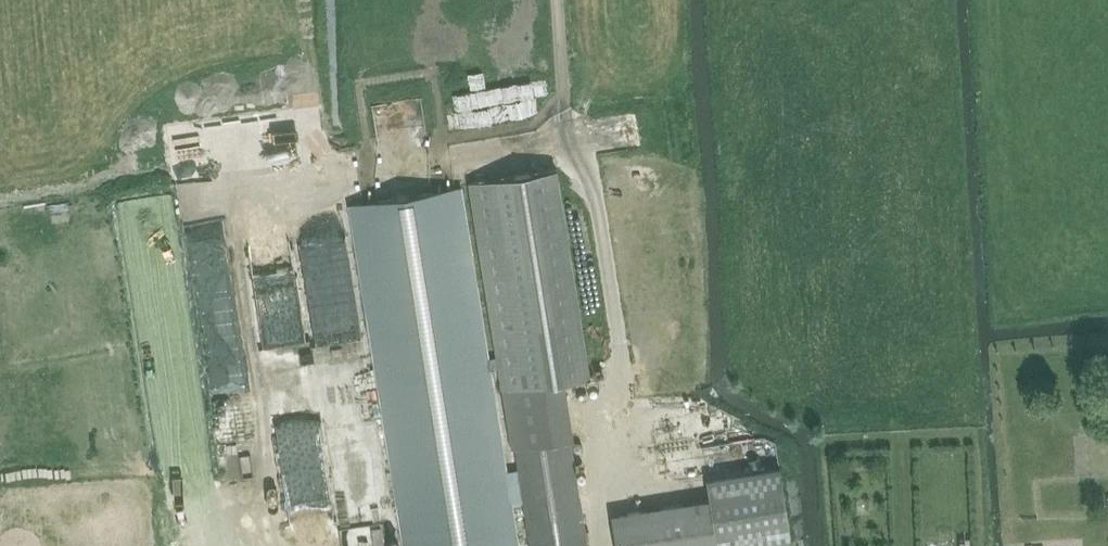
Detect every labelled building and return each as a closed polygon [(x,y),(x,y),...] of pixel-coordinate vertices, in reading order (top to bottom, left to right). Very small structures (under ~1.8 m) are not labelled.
[(570,439),(561,384),(590,379),(556,170),(468,184),(496,357),(486,359),(459,188),(352,205),(406,545),(516,545),(507,488),(521,485),(530,545),(587,545),(570,439)] [(739,435),(714,438),(716,449),(741,446),(739,435)] [(779,468),(706,480),(710,499),(611,516),(616,545),(793,545),(779,468)] [(195,545),(215,545),(213,536),(193,539),(195,545)]
